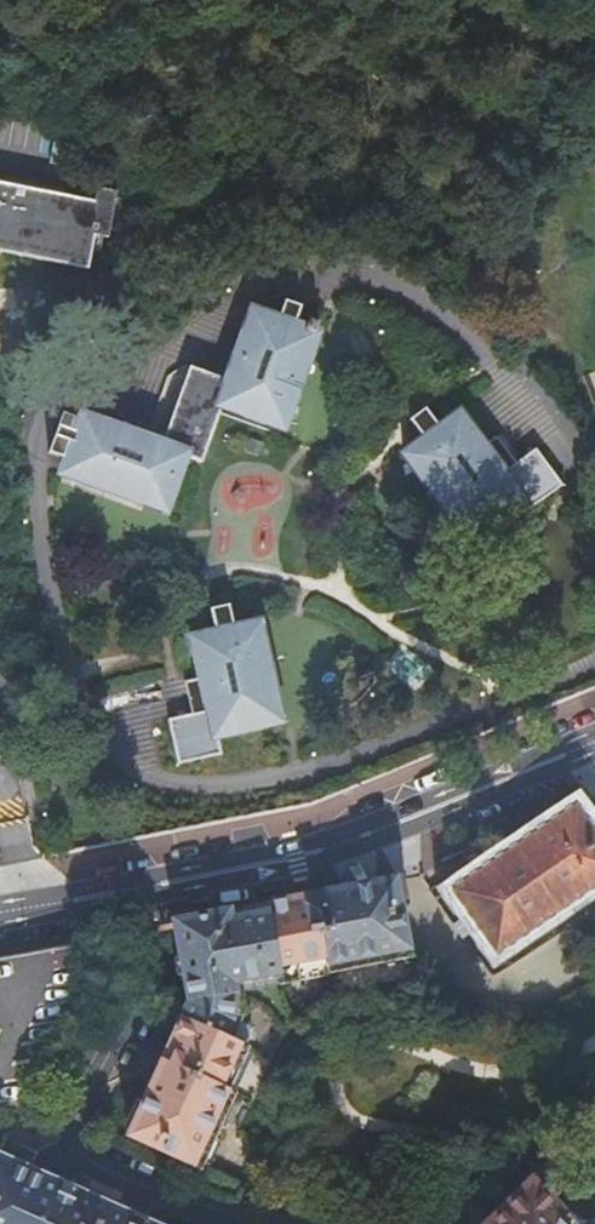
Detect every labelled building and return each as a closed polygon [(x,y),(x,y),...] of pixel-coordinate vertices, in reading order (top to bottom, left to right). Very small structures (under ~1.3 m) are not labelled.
[(101,207),(0,184),(0,249),(85,269),(101,207)] [(135,432),(123,428),(121,433),(80,420),(61,478),(163,512),(182,459),(200,465),(221,409),(280,430),(314,338),(311,335),(314,329),(306,325),(303,333),(254,317),(229,382),(188,369),(160,446),(134,438),(135,432)] [(560,484),(535,450),(502,474),(459,417),(407,455),(466,533),(518,495),(528,508),(560,484)] [(220,736),(281,721),(258,627),(194,642),(210,713),(173,722),(183,765),(225,756),(220,736)] [(594,829),(594,799),(593,796),(579,806),(594,829)] [(579,806),(576,803),(448,887),(496,957),(594,891),(594,829),(579,806)] [(397,886),(396,882),(395,880),(394,880),(382,882),(378,883),(175,921),(178,933),(181,950),(176,957),(179,974),(187,980),(191,1000),(146,1099),(136,1123),(130,1134),(200,1166),(203,1161),(229,1102),(235,1091),(228,1088),(245,1050),(247,1045),(246,1044),(233,1039),(241,1022),(246,1010),(243,991),(255,989),(253,977),(282,972),(327,963),(329,970),(330,970),(376,961),(406,955),(409,955),(401,908),(397,886)] [(405,884),(397,886),(401,908),(409,907),(405,884)] [(406,955),(376,961),(377,970),(408,964),(406,955)] [(331,975),(330,970),(329,970),(327,963),(282,972),(284,983),(284,984),(331,975)] [(284,983),(282,972),(253,977),(255,989),(284,983)] [(253,1028),(241,1022),(233,1039),(246,1044),(253,1028)] [(253,1054),(245,1050),(228,1088),(235,1091),(236,1091),(253,1054)] [(127,1119),(136,1123),(146,1099),(138,1095),(127,1119)] [(238,1106),(229,1102),(203,1161),(211,1165),(238,1106)] [(146,1221),(0,1156),(0,1223),(151,1223),(146,1221)] [(560,1210),(531,1181),(488,1223),(574,1223),(560,1210)] [(560,1210),(574,1223),(585,1223),(588,1220),(566,1205),(560,1210)]
